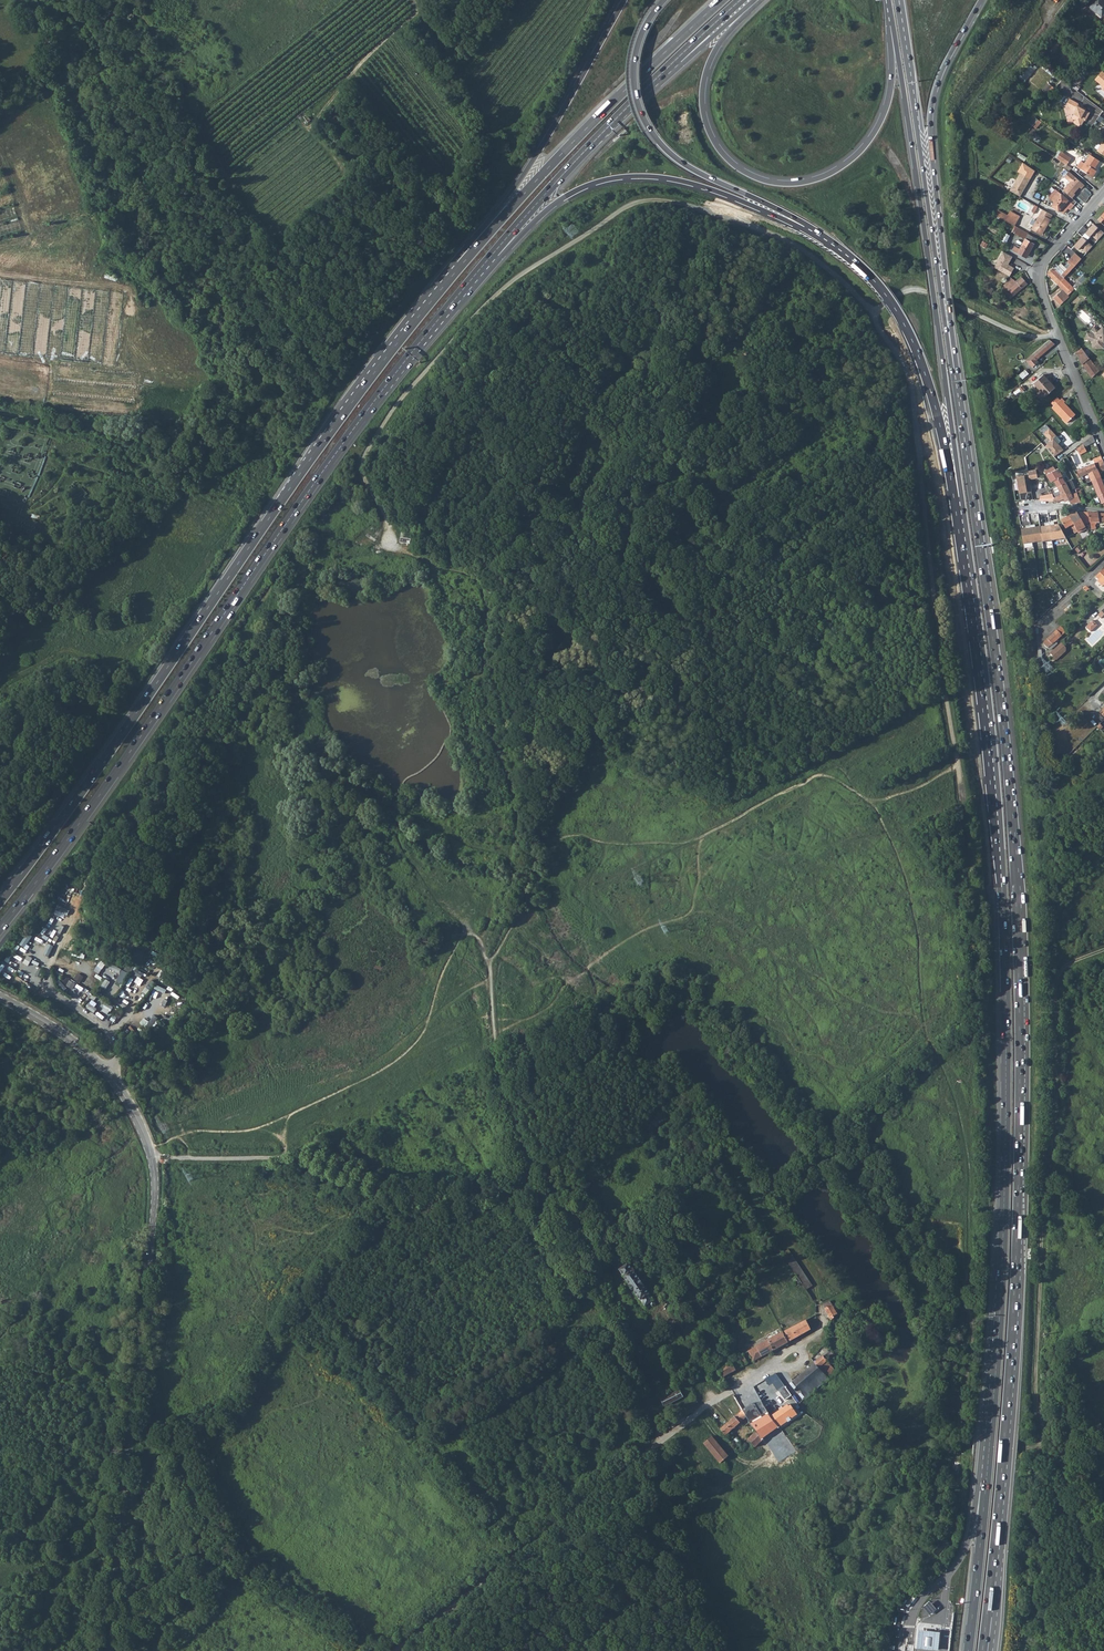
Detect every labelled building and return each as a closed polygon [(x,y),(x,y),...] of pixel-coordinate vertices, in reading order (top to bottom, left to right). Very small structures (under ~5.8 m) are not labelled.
[(1089,6),(1101,17),(1103,13),(1103,0),(1094,0),(1089,6)] [(1103,71),(1096,79),(1100,83),(1100,82),(1103,86),(1102,88),(1103,90),(1103,72),(1103,71)] [(1043,90),(1049,94),(1054,86),(1047,82),(1043,90)] [(1075,114),(1073,118),(1073,122),(1081,126),(1084,120),(1086,121),(1090,113),(1086,110),(1087,109),(1079,104),(1079,103),(1070,98),(1066,105),(1075,110),(1074,113),(1075,114)] [(1030,122),(1036,128),(1042,122),(1035,116),(1030,122)] [(1061,153),(1057,159),(1067,166),(1071,159),(1061,153)] [(1099,161),(1090,155),(1084,163),(1085,164),(1081,170),(1092,177),(1097,171),(1094,169),(1099,161)] [(1069,172),(1064,177),(1082,189),(1084,186),(1069,172)] [(1010,192),(1020,198),(1030,179),(1020,174),(1010,192)] [(1070,183),(1063,190),(1072,199),(1076,195),(1074,194),(1079,188),(1082,190),(1082,189),(1064,177),(1070,183)] [(1061,194),(1051,205),(1058,212),(1060,210),(1063,214),(1068,208),(1070,210),(1074,205),(1061,194)] [(18,217),(15,205),(6,207),(7,212),(3,213),(4,214),(0,215),(0,222),(18,217)] [(996,214),(1015,226),(1020,214),(1011,209),(1007,215),(998,209),(996,214)] [(1045,211),(1043,210),(1032,230),(1042,235),(1046,228),(1047,229),(1052,220),(1051,220),(1054,216),(1045,211)] [(1093,222),(1081,235),(1086,240),(1090,234),(1097,241),(1103,233),(1093,222)] [(1016,225),(1013,231),(1025,238),(1028,232),(1016,225)] [(1014,246),(1012,250),(1027,258),(1037,239),(1028,234),(1021,246),(1017,244),(1015,247),(1014,246)] [(1086,240),(1081,235),(1072,245),(1078,250),(1080,248),(1086,253),(1092,246),(1086,240)] [(1002,251),(994,266),(1009,275),(1014,267),(1008,264),(1012,256),(1002,251)] [(1075,252),(1069,259),(1072,263),(1075,266),(1082,258),(1075,252)] [(1064,272),(1058,265),(1056,264),(1047,273),(1058,285),(1065,278),(1075,266),(1072,263),(1067,269),(1064,272)] [(1060,263),(1058,265),(1064,272),(1067,269),(1060,263)] [(1016,281),(1009,276),(1007,278),(1009,280),(1005,285),(1004,287),(1005,288),(1002,290),(1011,299),(1027,283),(1022,278),(1017,283),(1016,281)] [(1065,278),(1058,285),(1059,285),(1063,289),(1054,297),(1060,305),(1070,296),(1068,294),(1075,288),(1076,290),(1084,281),(1082,279),(1083,278),(1082,277),(1073,286),(1065,278)] [(0,278),(0,351),(5,351),(13,280),(0,278)] [(13,280),(5,351),(18,353),(26,281),(13,280)] [(40,283),(26,281),(18,353),(32,354),(40,283)] [(40,283),(32,354),(47,356),(54,284),(40,283)] [(68,286),(54,284),(47,356),(60,357),(68,286)] [(68,286),(60,357),(74,359),(82,287),(68,286)] [(96,289),(82,287),(74,359),(88,360),(96,289)] [(96,289),(88,360),(103,362),(110,290),(96,289)] [(1102,326),(1099,330),(1095,326),(1092,330),(1090,333),(1088,339),(1092,341),(1092,346),(1094,348),(1103,348),(1103,342),(1103,341),(1103,340),(1103,327),(1102,326)] [(1049,339),(1029,357),(1034,362),(1055,344),(1049,339)] [(1084,353),(1078,358),(1079,361),(1092,378),(1099,372),(1089,358),(1088,358),(1084,353)] [(1027,368),(1020,374),(1023,378),(1030,373),(1027,368)] [(1044,375),(1034,384),(1041,392),(1038,394),(1043,399),(1055,388),(1044,375)] [(1051,402),(1054,405),(1060,400),(1058,397),(1051,402)] [(1054,405),(1052,407),(1067,423),(1076,414),(1065,402),(1066,401),(1062,398),(1060,400),(1054,405)] [(1093,435),(1082,443),(1083,445),(1077,448),(1080,455),(1087,451),(1085,447),(1095,441),(1093,435)] [(1095,462),(1099,471),(1103,470),(1103,463),(1103,460),(1095,462)] [(1095,462),(1077,469),(1080,477),(1089,475),(1099,471),(1095,462)] [(1053,466),(1045,472),(1051,481),(1053,480),(1057,486),(1066,482),(1065,481),(1062,477),(1062,476),(1058,469),(1056,469),(1053,466)] [(1035,469),(1027,470),(1029,479),(1037,478),(1035,469)] [(1099,471),(1089,475),(1092,480),(1101,476),(1099,471)] [(1025,479),(1024,474),(1016,477),(1018,492),(1026,491),(1027,493),(1031,492),(1029,479),(1025,479)] [(1092,480),(1092,481),(1094,486),(1102,503),(1103,502),(1103,484),(1101,476),(1092,480)] [(1092,481),(1082,485),(1084,490),(1085,490),(1094,486),(1092,481)] [(1059,491),(1052,493),(1054,498),(1070,490),(1070,489),(1066,482),(1057,486),(1059,491)] [(1079,487),(1075,488),(1076,492),(1080,502),(1085,500),(1079,487)] [(1054,498),(1053,500),(1054,502),(1056,502),(1057,501),(1057,500),(1064,499),(1065,501),(1067,501),(1068,503),(1070,502),(1071,503),(1080,502),(1076,492),(1072,494),(1070,490),(1054,498)] [(1074,514),(1061,520),(1066,529),(1071,526),(1075,533),(1086,528),(1077,512),(1074,514)] [(1085,512),(1079,512),(1087,528),(1091,527),(1088,512),(1085,512)] [(1088,512),(1091,527),(1092,530),(1096,529),(1094,523),(1102,523),(1103,525),(1103,514),(1088,512)] [(1065,538),(1057,523),(1039,526),(1041,540),(1042,542),(1065,538)] [(1041,540),(1039,526),(1020,528),(1023,543),(1041,540)] [(1096,576),(1099,579),(1098,580),(1103,586),(1103,585),(1103,569),(1096,576)] [(1092,620),(1086,626),(1090,632),(1097,625),(1092,620)] [(1060,626),(1043,642),(1048,648),(1066,632),(1060,626)] [(1061,642),(1050,653),(1056,659),(1065,651),(1066,650),(1066,648),(1066,647),(1061,642)] [(52,922),(58,910),(54,907),(47,920),(48,920),(52,922)] [(42,932),(46,934),(52,922),(48,920),(42,932)] [(43,950),(45,946),(32,939),(30,943),(43,950)] [(70,963),(73,959),(65,953),(62,957),(70,963)] [(121,974),(118,979),(122,982),(127,973),(113,965),(111,968),(121,974)] [(70,978),(78,984),(82,977),(74,972),(70,978)] [(532,1206),(532,1207),(538,1215),(539,1215),(549,1208),(546,1204),(548,1203),(544,1198),(533,1206),(532,1206)] [(782,1253),(790,1266),(797,1275),(801,1282),(807,1277),(788,1249),(782,1253)] [(620,1271),(623,1275),(644,1306),(645,1306),(647,1308),(649,1306),(647,1304),(650,1303),(651,1306),(655,1303),(653,1301),(654,1300),(629,1264),(630,1263),(624,1254),(613,1262),(618,1271),(620,1270),(620,1271)] [(797,1275),(792,1279),(797,1287),(802,1283),(801,1282),(797,1275)] [(801,1282),(802,1283),(806,1290),(813,1286),(807,1277),(801,1282)] [(823,1305),(825,1308),(826,1310),(825,1310),(831,1319),(832,1319),(833,1319),(834,1318),(834,1317),(834,1316),(837,1314),(830,1301),(823,1305)] [(783,1332),(788,1341),(811,1329),(806,1320),(796,1325),(783,1332)] [(768,1340),(773,1350),(788,1342),(788,1341),(783,1332),(768,1340)] [(768,1340),(756,1346),(749,1351),(754,1360),(762,1356),(773,1350),(768,1340)] [(842,1345),(846,1352),(853,1349),(849,1341),(842,1345)] [(708,1373),(711,1377),(719,1373),(722,1378),(740,1368),(738,1364),(741,1362),(743,1366),(748,1364),(743,1354),(708,1373)] [(806,1397),(837,1372),(823,1355),(793,1381),(806,1397)] [(769,1377),(778,1391),(785,1386),(776,1373),(769,1377)] [(717,1384),(721,1392),(729,1387),(724,1379),(717,1383),(717,1384)] [(785,1400),(792,1395),(785,1386),(778,1391),(785,1400)] [(661,1398),(660,1398),(665,1406),(666,1406),(683,1397),(679,1389),(661,1398)] [(742,1410),(746,1417),(749,1422),(750,1423),(753,1428),(763,1440),(779,1428),(772,1418),(770,1416),(768,1413),(766,1409),(763,1405),(761,1406),(758,1401),(742,1410)] [(774,1414),(770,1416),(772,1418),(779,1428),(797,1415),(793,1409),(790,1405),(789,1406),(787,1405),(784,1407),(785,1409),(784,1410),(781,1406),(778,1408),(781,1412),(779,1413),(778,1411),(775,1413),(776,1415),(775,1416),(774,1414)] [(720,1429),(725,1435),(744,1419),(746,1417),(742,1410),(720,1429)] [(748,1439),(755,1447),(763,1440),(753,1428),(751,1430),(754,1433),(748,1439)] [(703,1444),(723,1467),(726,1464),(723,1461),(728,1456),(712,1436),(703,1444)] [(744,1442),(751,1451),(755,1447),(748,1439),(744,1442)] [(930,1602),(923,1607),(926,1611),(929,1615),(936,1609),(933,1605),(930,1602)] [(917,1649),(927,1650),(937,1650),(938,1650),(940,1633),(929,1631),(919,1630),(917,1649)]
